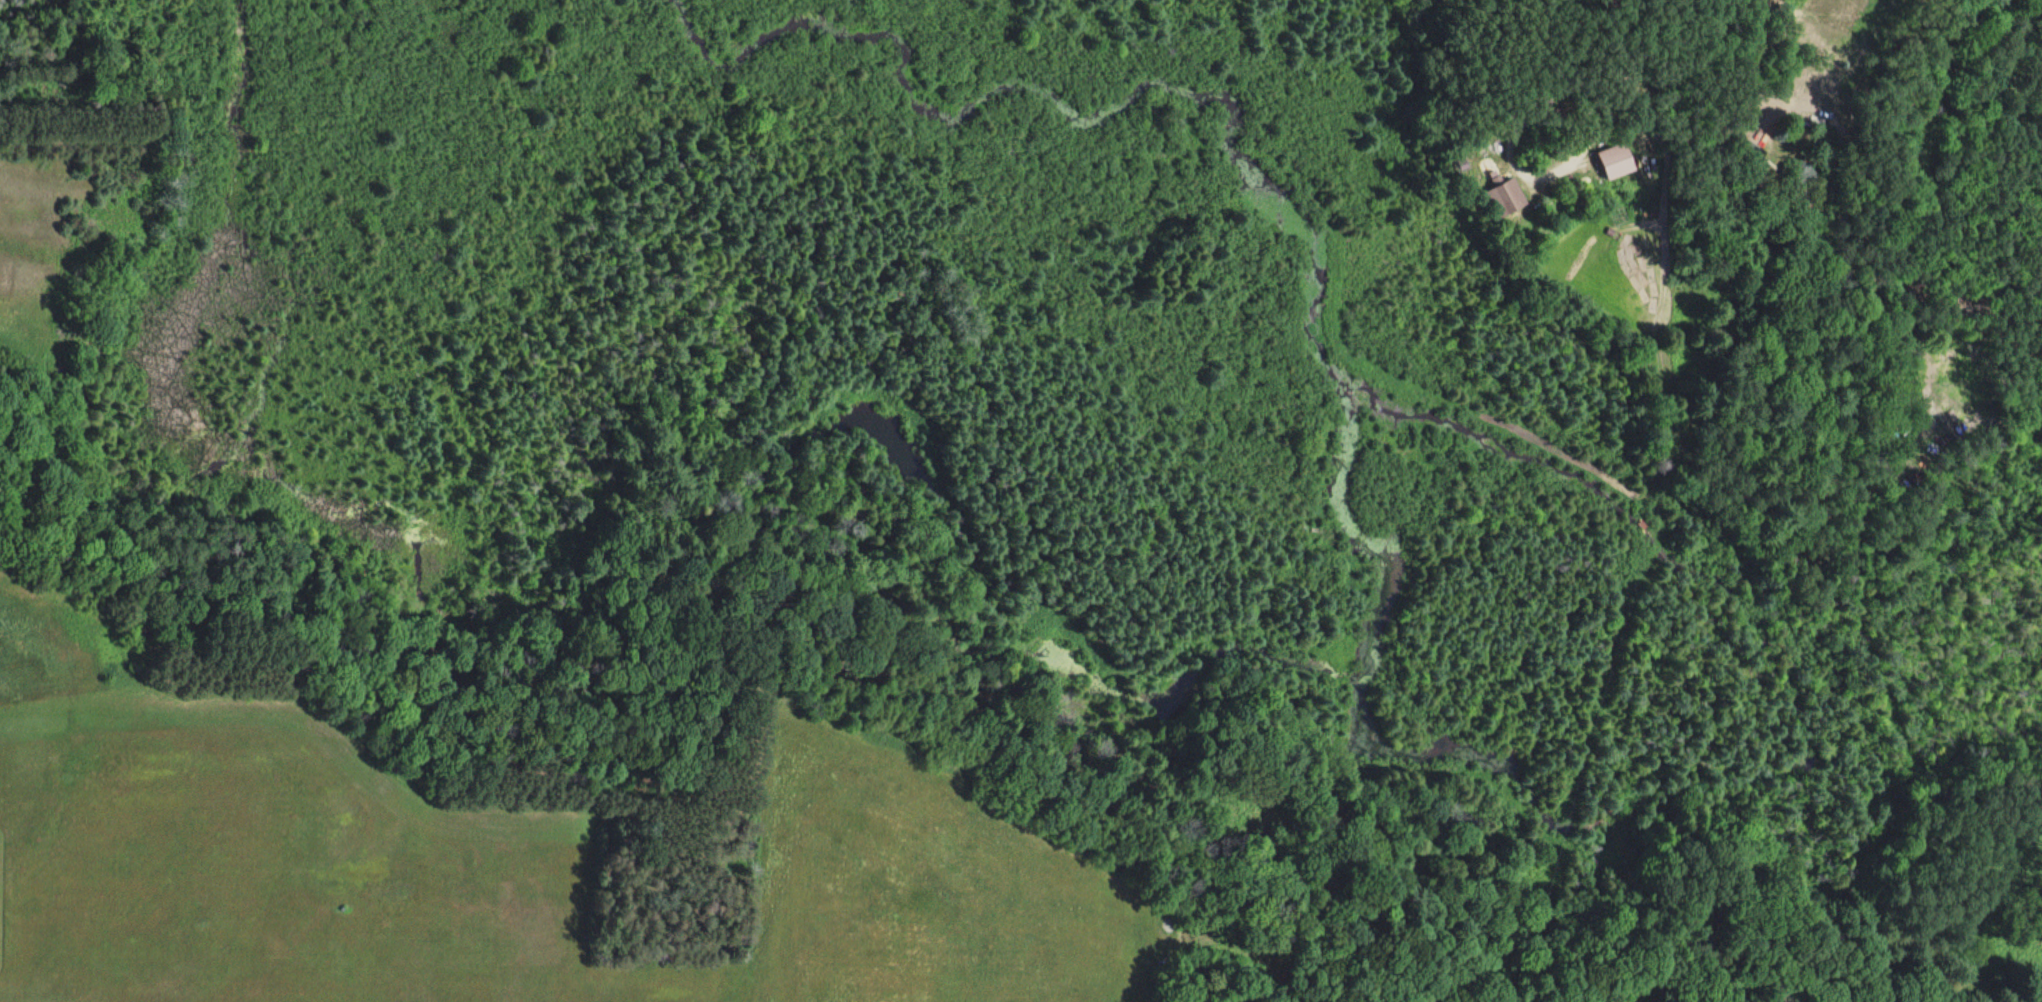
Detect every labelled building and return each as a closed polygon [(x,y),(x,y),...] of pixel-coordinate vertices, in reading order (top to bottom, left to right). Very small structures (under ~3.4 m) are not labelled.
[(1598,152),(1609,181),(1637,170),(1626,142),(1598,152)] [(1814,160),(1794,155),(1788,180),(1807,185),(1814,160)] [(1530,204),(1515,177),(1486,193),(1502,221),(1530,204)]
